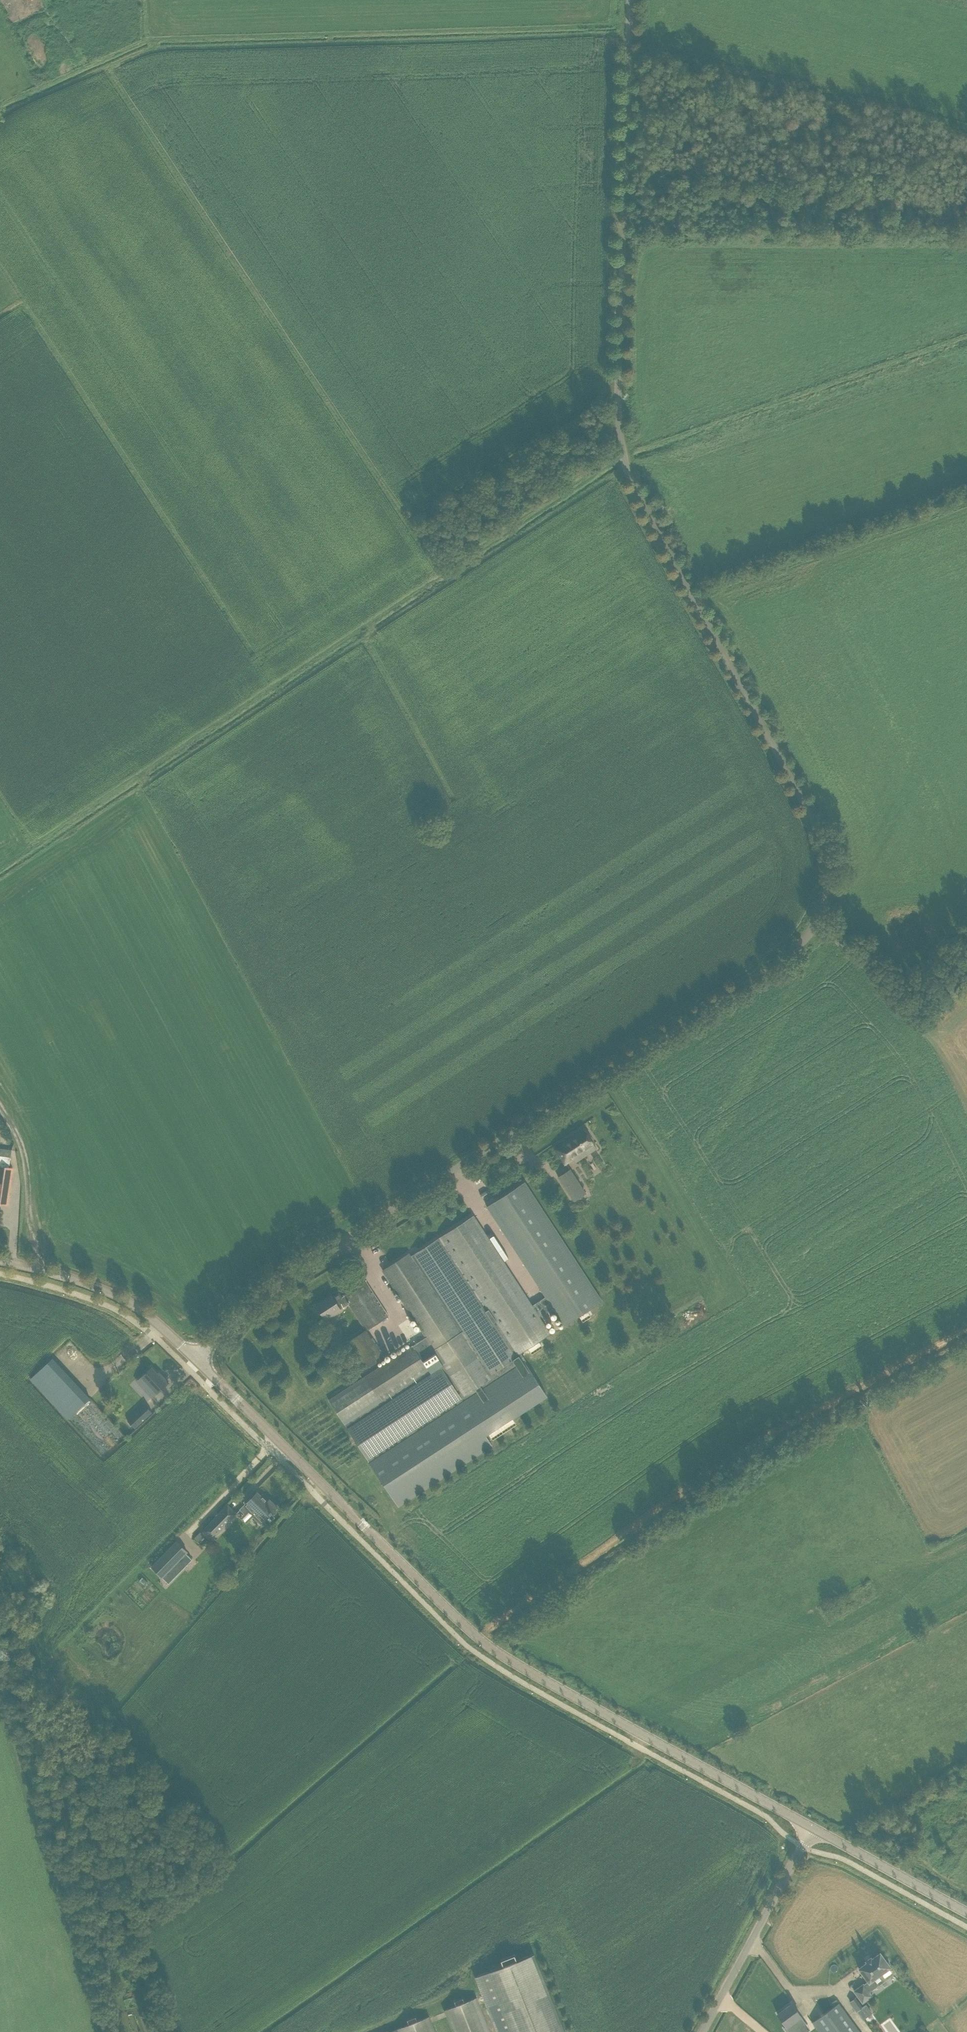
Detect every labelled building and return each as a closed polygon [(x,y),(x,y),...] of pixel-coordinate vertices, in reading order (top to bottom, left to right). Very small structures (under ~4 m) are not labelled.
[(596,1148),(585,1130),(556,1149),(565,1163),(573,1158),(576,1162),(596,1148)] [(5,1132),(0,1131),(0,1154),(10,1154),(10,1149),(4,1148),(5,1132)] [(7,1205),(13,1168),(10,1168),(12,1157),(0,1156),(0,1204),(7,1205)] [(582,1187),(570,1169),(558,1177),(574,1201),(580,1197),(576,1191),(582,1187)] [(602,1301),(524,1182),(486,1207),(545,1297),(532,1305),(539,1317),(553,1308),(564,1326),(602,1301)] [(539,1317),(532,1305),(473,1215),(410,1256),(408,1253),(382,1270),(426,1337),(365,1377),(328,1400),(344,1424),(370,1463),(398,1507),(492,1445),(486,1436),(547,1396),(524,1362),(526,1361),(520,1353),(550,1334),(539,1317)] [(349,1304),(365,1330),(366,1330),(388,1316),(371,1290),(366,1281),(343,1296),(341,1297),(340,1295),(339,1294),(333,1298),(331,1295),(316,1305),(325,1319),(349,1304)] [(366,1330),(365,1330),(344,1344),(361,1372),(384,1356),(366,1330)] [(56,1357),(32,1378),(70,1420),(93,1398),(56,1357)] [(142,1376),(151,1387),(146,1391),(152,1397),(157,1393),(168,1382),(162,1375),(160,1377),(151,1368),(142,1376)] [(127,1421),(135,1428),(145,1418),(152,1412),(145,1404),(138,1411),(127,1421)] [(243,1506),(240,1509),(245,1513),(247,1511),(253,1517),(254,1516),(260,1523),(261,1524),(261,1523),(264,1521),(267,1524),(274,1517),(271,1514),(277,1508),(277,1507),(269,1499),(268,1499),(269,1500),(267,1502),(257,1491),(256,1492),(252,1497),(251,1496),(250,1495),(250,1496),(244,1501),(243,1502),(244,1503),(245,1502),(246,1503),(243,1506),(243,1505),(242,1506),(243,1506)] [(202,1530),(210,1537),(212,1539),(237,1514),(228,1505),(202,1530)] [(176,1541),(151,1567),(168,1584),(192,1559),(186,1553),(187,1552),(176,1541)] [(873,1979),(890,1967),(888,1965),(890,1964),(887,1959),(885,1960),(880,1953),(871,1959),(870,1957),(866,1961),(867,1962),(859,1968),(868,1982),(864,1985),(863,1984),(854,1991),(862,2002),(871,1996),(868,1991),(877,1985),(873,1979)] [(494,1969),(487,1972),(510,2031),(565,2031),(534,1954),(526,1957),(525,1954),(493,1966),(494,1969)] [(452,2031),(490,2031),(468,1978),(436,1991),(452,2031)] [(421,1997),(389,2010),(397,2031),(435,2031),(421,1997)] [(855,1998),(850,2001),(857,2010),(861,2007),(855,1998)] [(844,2011),(838,2003),(813,2022),(816,2025),(806,2031),(860,2031),(844,2011)] [(797,2025),(803,2020),(800,2016),(797,2012),(791,2004),(777,2014),(786,2026),(791,2031),(799,2031),(801,2030),(797,2025)] [(379,2021),(356,2029),(357,2031),(383,2031),(379,2021)]
